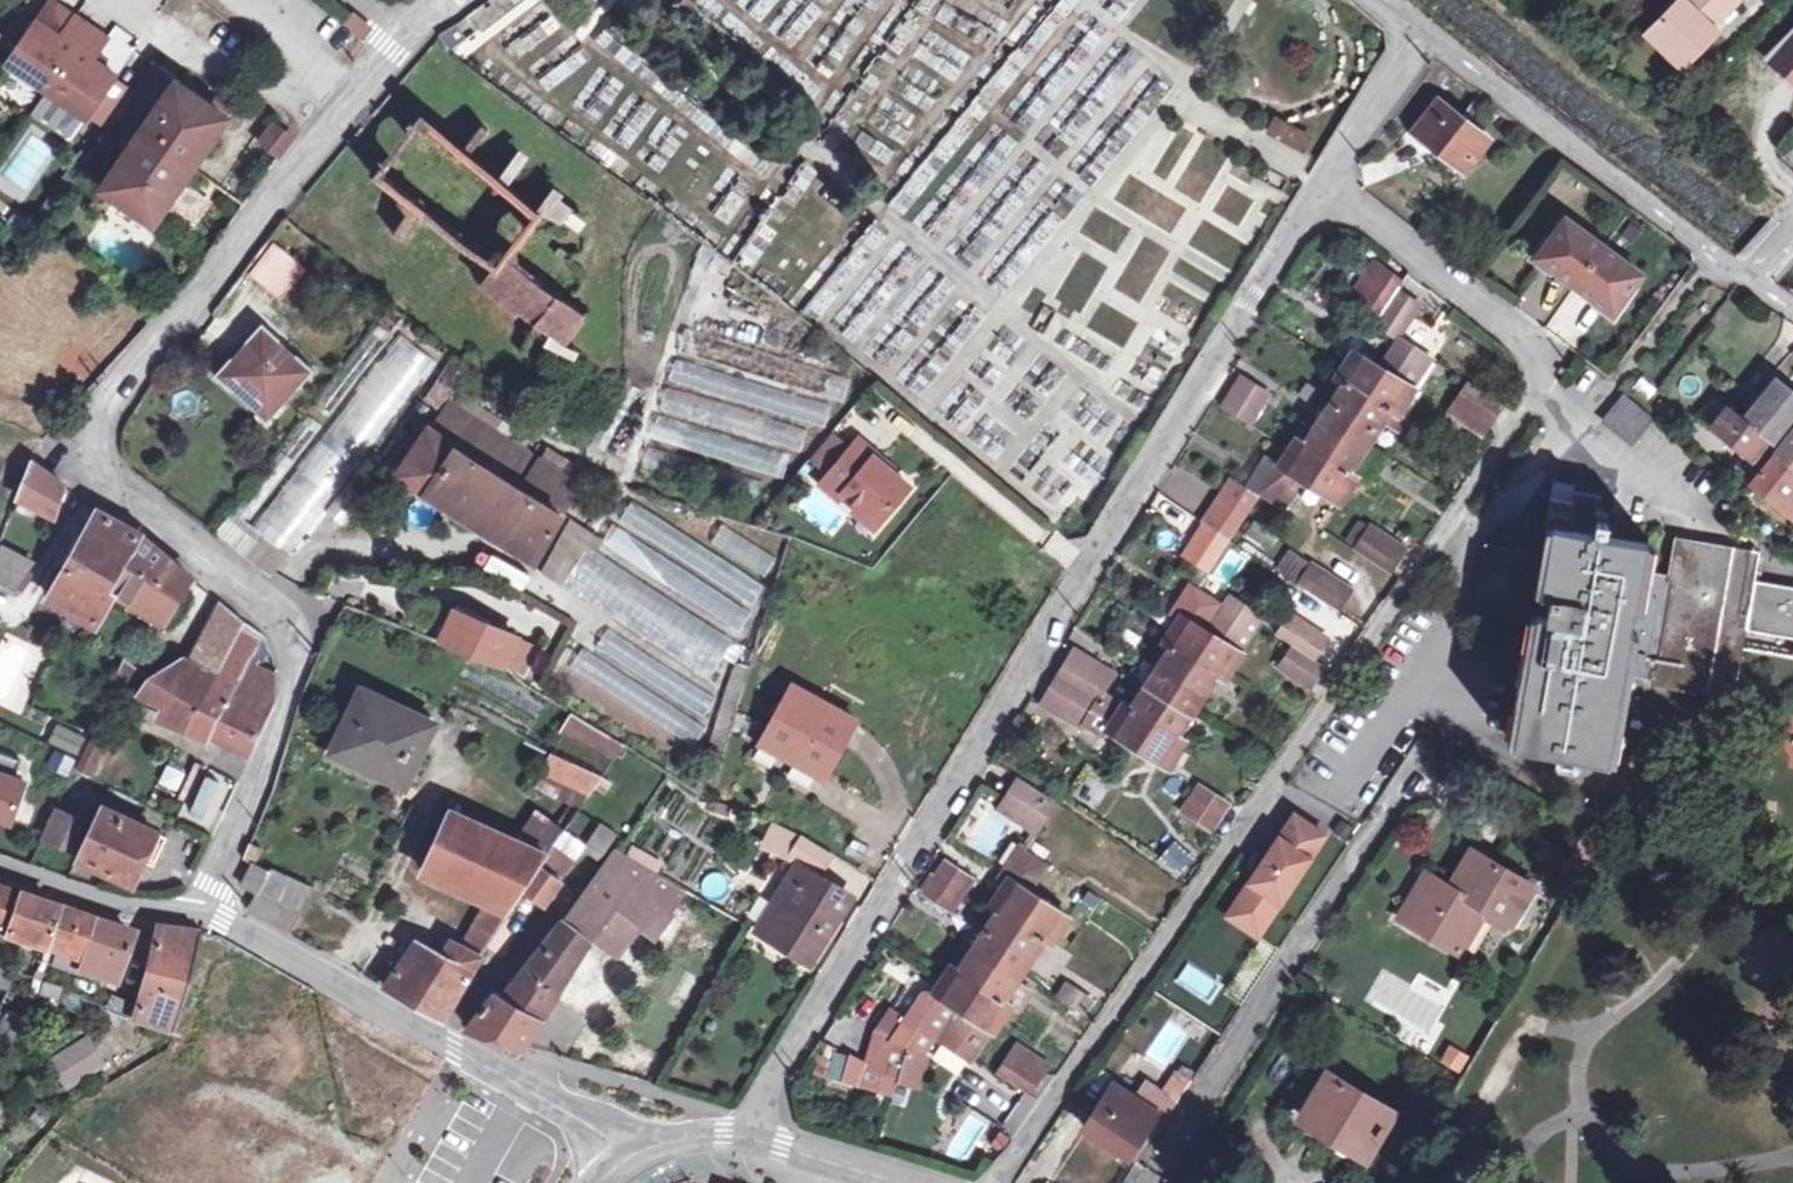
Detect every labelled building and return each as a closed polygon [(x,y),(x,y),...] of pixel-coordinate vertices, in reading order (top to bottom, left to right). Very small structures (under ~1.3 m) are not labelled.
[(40,20),(64,36),(78,15),(56,0),(54,0),(40,20)] [(1672,17),(1654,35),(1689,68),(1723,32),(1718,28),(1743,2),(1741,0),(1688,0),(1682,6),(1672,17)] [(1667,12),(1672,17),(1682,6),(1677,2),(1667,12)] [(378,28),(361,14),(353,23),(371,37),(378,28)] [(40,20),(11,62),(51,90),(87,116),(90,117),(120,75),(96,59),(111,38),(78,15),(64,36),(40,20)] [(1772,54),(1792,70),(1792,32),(1772,54)] [(146,133),(108,186),(157,219),(230,116),(228,115),(195,92),(181,82),(160,112),(156,109),(141,129),(146,133)] [(200,84),(195,92),(228,115),(233,107),(200,84)] [(87,116),(51,90),(35,112),(68,136),(74,136),(87,116)] [(1418,131),(1470,171),(1499,133),(1446,95),(1418,131)] [(472,283),(565,339),(585,306),(503,256),(541,194),(407,112),(367,177),(491,252),(472,283)] [(279,121),(265,140),(285,155),(299,136),(279,121)] [(1781,156),(1792,166),(1792,142),(1781,156)] [(534,202),(575,228),(587,211),(545,185),(534,202)] [(1580,283),(1608,246),(1571,218),(1550,244),(1567,257),(1559,267),(1580,283)] [(272,239),(244,271),(278,299),(305,267),(272,239)] [(1567,257),(1550,244),(1542,255),(1559,267),(1567,257)] [(1645,274),(1608,246),(1580,283),(1601,299),(1609,288),(1625,301),(1645,274)] [(1354,296),(1360,301),(1384,265),(1377,260),(1354,296)] [(1384,265),(1360,301),(1383,315),(1379,322),(1399,334),(1420,301),(1400,288),(1406,279),(1384,265)] [(1609,288),(1601,299),(1617,311),(1625,301),(1609,288)] [(241,382),(258,397),(268,386),(281,398),(297,382),(301,386),(318,368),(300,351),(295,357),(279,343),(285,337),(265,318),(249,336),(254,340),(240,355),(235,350),(218,368),(238,385),(241,382)] [(397,331),(328,428),(307,413),(219,537),(276,577),(433,356),(397,331)] [(1437,358),(1399,334),(1380,364),(1358,351),(1341,376),(1348,380),(1308,442),(1300,438),(1283,465),(1279,462),(1259,494),(1287,512),(1307,480),(1344,503),(1362,475),(1355,471),(1387,422),(1401,430),(1408,419),(1402,414),(1437,358)] [(1252,424),(1271,393),(1246,377),(1226,408),(1252,424)] [(1461,399),(1495,419),(1507,397),(1473,377),(1461,399)] [(1771,438),(1792,410),(1792,389),(1781,380),(1748,420),(1771,438)] [(332,418),(346,394),(329,385),(316,408),(332,418)] [(272,409),(281,398),(268,386),(258,397),(272,409)] [(1653,416),(1625,395),(1607,420),(1635,441),(1653,416)] [(1489,429),(1495,419),(1461,399),(1456,409),(1489,429)] [(449,400),(433,428),(513,478),(567,512),(581,481),(449,400)] [(1776,455),(1783,447),(1771,438),(1748,420),(1743,416),(1731,407),(1716,427),(1755,457),(1749,465),(1760,474),(1776,455)] [(487,528),(513,478),(433,428),(404,476),(487,528)] [(858,449),(839,433),(819,458),(838,474),(858,449)] [(1792,470),(1792,435),(1783,447),(1776,455),(1792,470)] [(852,494),(888,523),(918,486),(864,442),(858,449),(838,474),(828,485),(847,500),(852,494)] [(1776,455),(1760,474),(1755,480),(1792,514),(1792,470),(1776,455)] [(22,495),(57,512),(66,482),(35,462),(22,495)] [(513,478),(487,528),(543,563),(567,512),(513,478)] [(1223,493),(1252,511),(1261,498),(1231,479),(1223,493)] [(1184,535),(1197,518),(1161,492),(1149,509),(1184,535)] [(1214,571),(1252,511),(1223,493),(1204,522),(1208,524),(1189,555),(1214,571)] [(566,673),(697,740),(721,693),(717,691),(742,642),(746,644),(777,583),(622,504),(606,537),(567,517),(535,579),(610,618),(593,652),(581,645),(566,673)] [(127,566),(144,533),(140,530),(101,509),(84,540),(127,566)] [(1622,665),(1632,667),(1662,673),(1660,683),(1741,698),(1753,634),(1792,641),(1792,590),(1754,583),(1758,559),(1686,545),(1679,584),(1649,578),(1655,546),(1615,539),(1617,524),(1606,521),(1606,525),(1592,523),(1590,535),(1560,530),(1551,581),(1545,580),(1548,558),(1494,548),(1483,609),(1536,619),(1537,615),(1545,617),(1519,747),(1604,761),(1622,665)] [(1359,550),(1394,572),(1408,548),(1374,526),(1359,550)] [(708,551),(772,578),(782,553),(719,527),(708,551)] [(193,574),(144,533),(127,566),(116,585),(138,598),(135,604),(168,624),(184,599),(180,595),(193,574)] [(71,564),(114,589),(116,585),(127,566),(84,540),(71,564)] [(486,552),(480,566),(520,584),(526,571),(486,552)] [(18,591),(33,571),(0,553),(0,582),(18,591)] [(1301,584),(1340,608),(1353,586),(1315,562),(1301,584)] [(114,589),(71,564),(54,595),(100,622),(117,591),(114,589)] [(1102,696),(1114,675),(1078,652),(1077,654),(1051,694),(1089,718),(1168,766),(1186,740),(1179,736),(1218,675),(1226,680),(1267,620),(1230,598),(1209,632),(1184,616),(1166,643),(1174,648),(1134,706),(1127,701),(1122,708),(1102,696)] [(224,601),(192,658),(196,660),(223,673),(250,622),(224,601)] [(521,638),(491,624),(492,618),(462,604),(444,642),(507,667),(521,638)] [(1078,652),(1114,675),(1119,669),(1082,646),(1078,652)] [(1324,665),(1293,646),(1281,665),(1312,685),(1324,665)] [(173,701),(196,660),(192,658),(188,656),(153,676),(145,692),(173,701)] [(244,683),(271,696),(280,670),(255,658),(244,683)] [(119,684),(145,692),(153,676),(130,659),(119,684)] [(223,673),(196,660),(173,701),(166,713),(193,726),(223,673)] [(1622,665),(1604,761),(1613,763),(1632,667),(1622,665)] [(223,673),(193,726),(217,739),(244,683),(223,673)] [(244,683),(217,739),(253,757),(279,700),(271,696),(244,683)] [(860,718),(795,683),(764,742),(829,778),(860,718)] [(367,689),(338,754),(410,789),(441,725),(367,689)] [(1089,718),(1051,694),(1046,702),(1085,726),(1089,718)] [(567,723),(624,756),(629,747),(574,711),(567,723)] [(78,751),(83,735),(55,725),(49,741),(78,751)] [(62,811),(73,816),(110,734),(99,729),(62,811)] [(0,750),(0,815),(17,821),(29,779),(18,776),(24,758),(0,750)] [(606,779),(558,756),(549,774),(594,797),(606,779)] [(181,814),(212,828),(234,782),(203,767),(181,814)] [(1024,780),(1010,800),(1046,825),(1060,804),(1024,780)] [(1229,804),(1202,786),(1184,814),(1211,832),(1229,804)] [(1041,833),(1046,825),(1010,800),(1004,809),(1041,833)] [(106,806),(96,826),(83,855),(81,860),(135,886),(147,864),(158,869),(172,840),(106,806)] [(83,855),(96,826),(73,816),(62,811),(49,840),(83,855)] [(489,952),(528,895),(546,869),(554,856),(457,812),(430,873),(494,904),(467,949),(457,943),(447,959),(423,944),(392,989),(450,1022),(489,952)] [(1328,836),(1298,815),(1240,903),(1269,922),(1328,836)] [(602,864),(620,838),(605,827),(587,853),(602,864)] [(794,861),(806,838),(779,828),(769,850),(793,862),(794,861)] [(806,838),(794,861),(800,864),(819,875),(835,854),(806,838)] [(1176,877),(1194,856),(1173,839),(1155,860),(1176,877)] [(1003,910),(988,932),(975,950),(961,969),(954,965),(934,994),(922,996),(893,1044),(877,1039),(866,1069),(861,1087),(893,1096),(908,1049),(928,1056),(938,1039),(975,1060),(1013,1005),(1017,1007),(1030,988),(1020,980),(1048,940),(1055,944),(1072,919),(1034,894),(1054,862),(1026,843),(1011,866),(1012,879),(995,905),(1003,910)] [(556,853),(554,856),(546,869),(567,883),(578,867),(556,853)] [(1453,892),(1439,883),(1428,902),(1418,896),(1403,921),(1459,954),(1485,912),(1514,930),(1539,890),(1477,853),(1453,892)] [(568,923),(593,944),(597,938),(628,896),(642,903),(647,897),(659,876),(621,854),(568,923)] [(951,907),(973,874),(950,859),(929,892),(951,907)] [(800,864),(779,900),(790,906),(773,935),(814,958),(851,894),(819,875),(800,864)] [(246,886),(262,897),(274,875),(258,866),(246,886)] [(549,909),(567,883),(546,869),(528,895),(549,909)] [(312,893),(274,875),(262,897),(254,911),(291,932),(312,893)] [(1428,902),(1439,883),(1429,877),(1418,896),(1428,902)] [(7,937),(22,899),(0,891),(0,934),(7,937)] [(628,896),(597,938),(625,954),(644,922),(663,933),(675,913),(647,897),(642,903),(628,896)] [(22,899),(7,937),(49,951),(60,954),(68,957),(81,918),(22,899)] [(790,906),(779,900),(763,929),(773,935),(790,906)] [(1269,922),(1240,903),(1231,915),(1261,936),(1269,922)] [(86,963),(98,924),(81,918),(68,957),(86,963)] [(547,951),(573,970),(593,944),(568,923),(547,951)] [(98,924),(86,963),(122,975),(136,935),(98,924)] [(966,944),(975,950),(988,932),(978,925),(966,944)] [(204,935),(172,930),(165,931),(139,1021),(174,1033),(204,935)] [(529,973),(559,995),(573,970),(547,951),(529,973)] [(86,963),(68,957),(60,954),(56,967),(82,975),(84,971),(86,963)] [(17,970),(19,967),(0,960),(0,989),(8,992),(17,970)] [(1211,1000),(1222,983),(1188,961),(1177,978),(1211,1000)] [(86,963),(84,971),(119,983),(122,975),(86,963)] [(559,995),(529,973),(509,998),(503,994),(471,1032),(525,1048),(559,995)] [(1058,997),(1085,1015),(1093,1002),(1067,984),(1058,997)] [(1130,1047),(1168,1071),(1193,1030),(1156,1007),(1130,1047)] [(86,1035),(49,1059),(65,1089),(105,1065),(86,1035)] [(1459,1073),(1470,1055),(1448,1043),(1438,1061),(1459,1073)] [(1042,1072),(1012,1052),(998,1072),(1029,1093),(1042,1072)] [(850,1061),(843,1082),(861,1087),(866,1069),(850,1061)] [(1393,1112),(1328,1073),(1324,1079),(1313,1072),(1284,1121),(1353,1163),(1358,1153),(1366,1157),(1393,1112)] [(1163,1095),(1149,1086),(1139,1102),(1116,1086),(1087,1131),(1136,1164),(1189,1086),(1175,1076),(1163,1095)] [(992,1124),(973,1110),(945,1149),(964,1163),(992,1124)]
